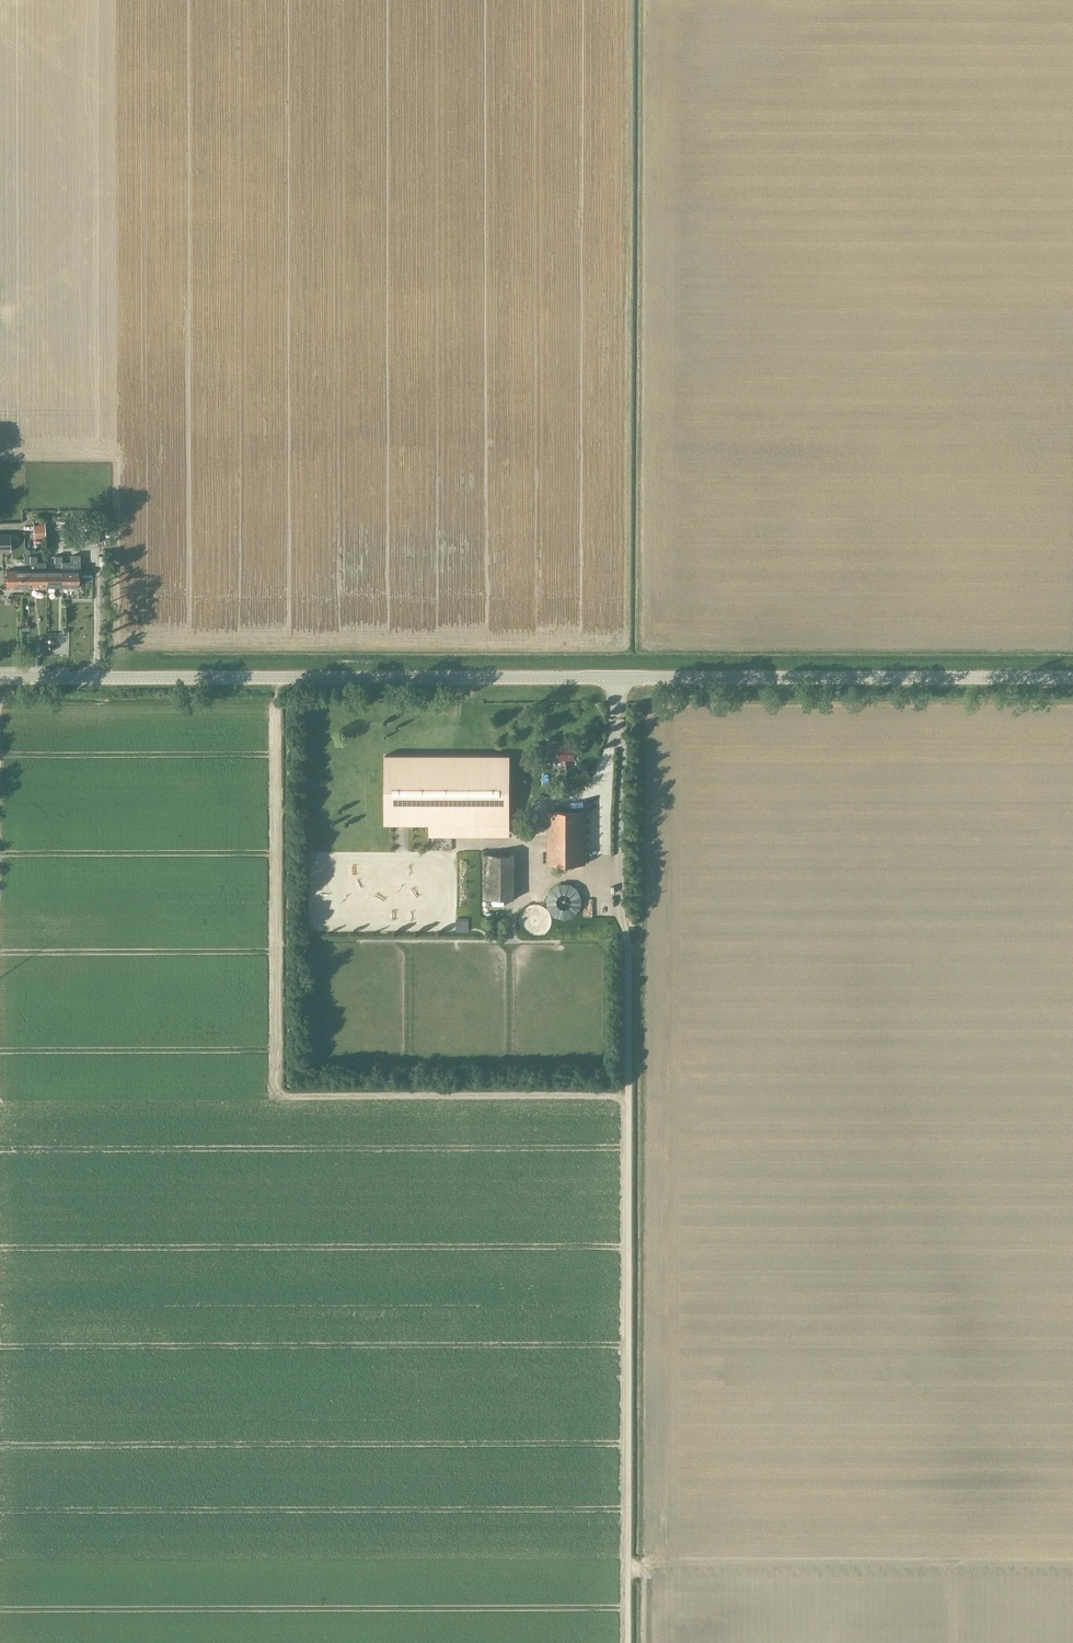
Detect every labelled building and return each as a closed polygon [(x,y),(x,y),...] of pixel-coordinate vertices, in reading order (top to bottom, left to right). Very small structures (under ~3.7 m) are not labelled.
[(45,538),(45,529),(45,521),(41,521),(41,519),(36,519),(36,521),(33,521),(34,538),(45,538)] [(101,543),(101,529),(93,529),(93,543),(101,543)] [(10,551),(9,534),(0,534),(0,551),(10,551)] [(62,570),(62,555),(55,555),(55,570),(46,570),(46,587),(62,587),(62,570)] [(62,570),(62,587),(77,587),(78,587),(78,570),(86,570),(86,556),(78,556),(78,555),(72,555),(72,570),(62,570)] [(46,570),(46,562),(37,562),(37,556),(30,556),(30,563),(30,570),(30,587),(46,587),(46,570)] [(30,570),(14,570),(7,570),(7,587),(30,587),(30,570)] [(569,758),(574,758),(574,745),(549,745),(549,758),(562,758),(562,767),(569,767),(569,758)] [(509,755),(385,755),(385,824),(430,824),(430,835),(475,835),(475,824),(509,824),(509,755)] [(547,864),(585,863),(585,811),(547,811),(547,864)] [(515,899),(515,854),(483,854),(483,898),(515,899)] [(569,912),(576,917),(581,911),(574,906),(569,912)]
